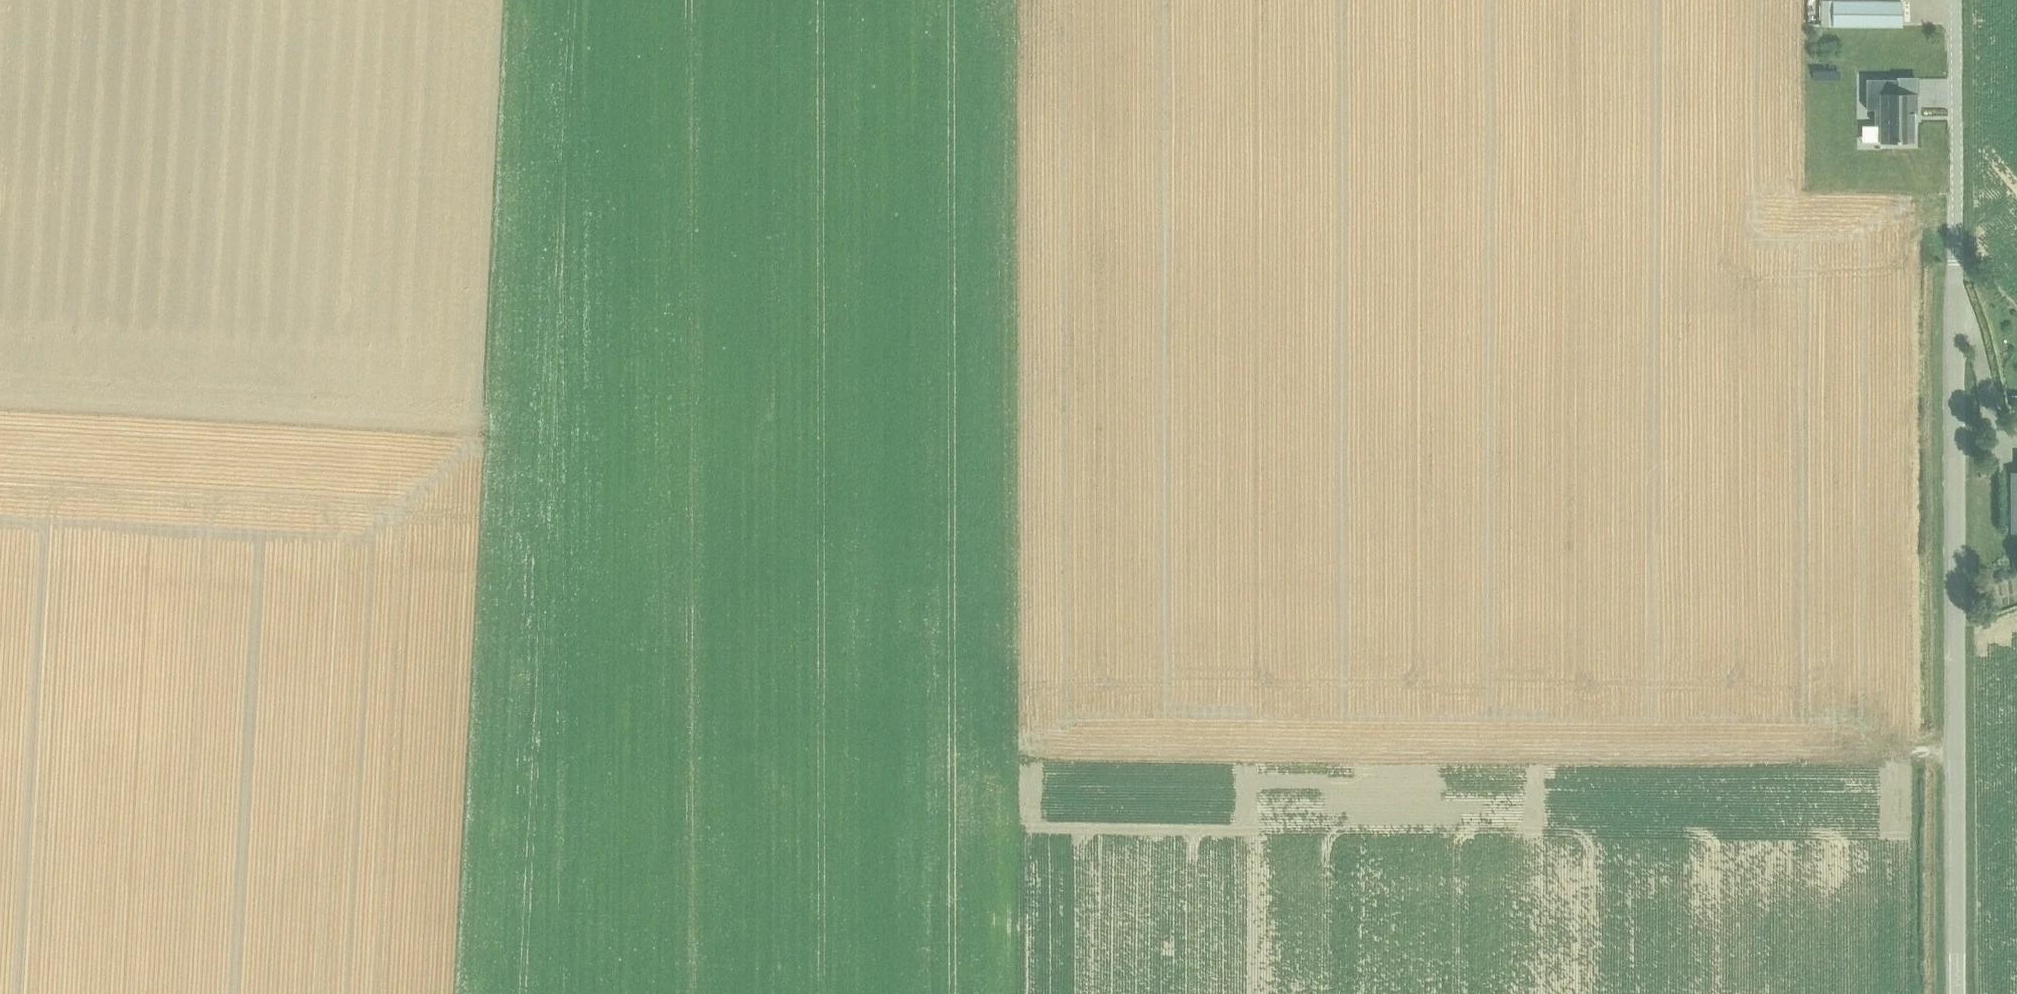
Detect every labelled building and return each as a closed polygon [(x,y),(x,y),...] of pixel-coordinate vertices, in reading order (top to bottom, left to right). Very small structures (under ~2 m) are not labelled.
[(1903,2),(1822,0),(1822,26),(1903,26),(1903,2)] [(1867,79),(1867,109),(1875,109),(1875,125),(1881,125),(1881,143),(1914,143),(1914,114),(1918,114),(1918,94),(1899,94),(1899,79),(1867,79)]
